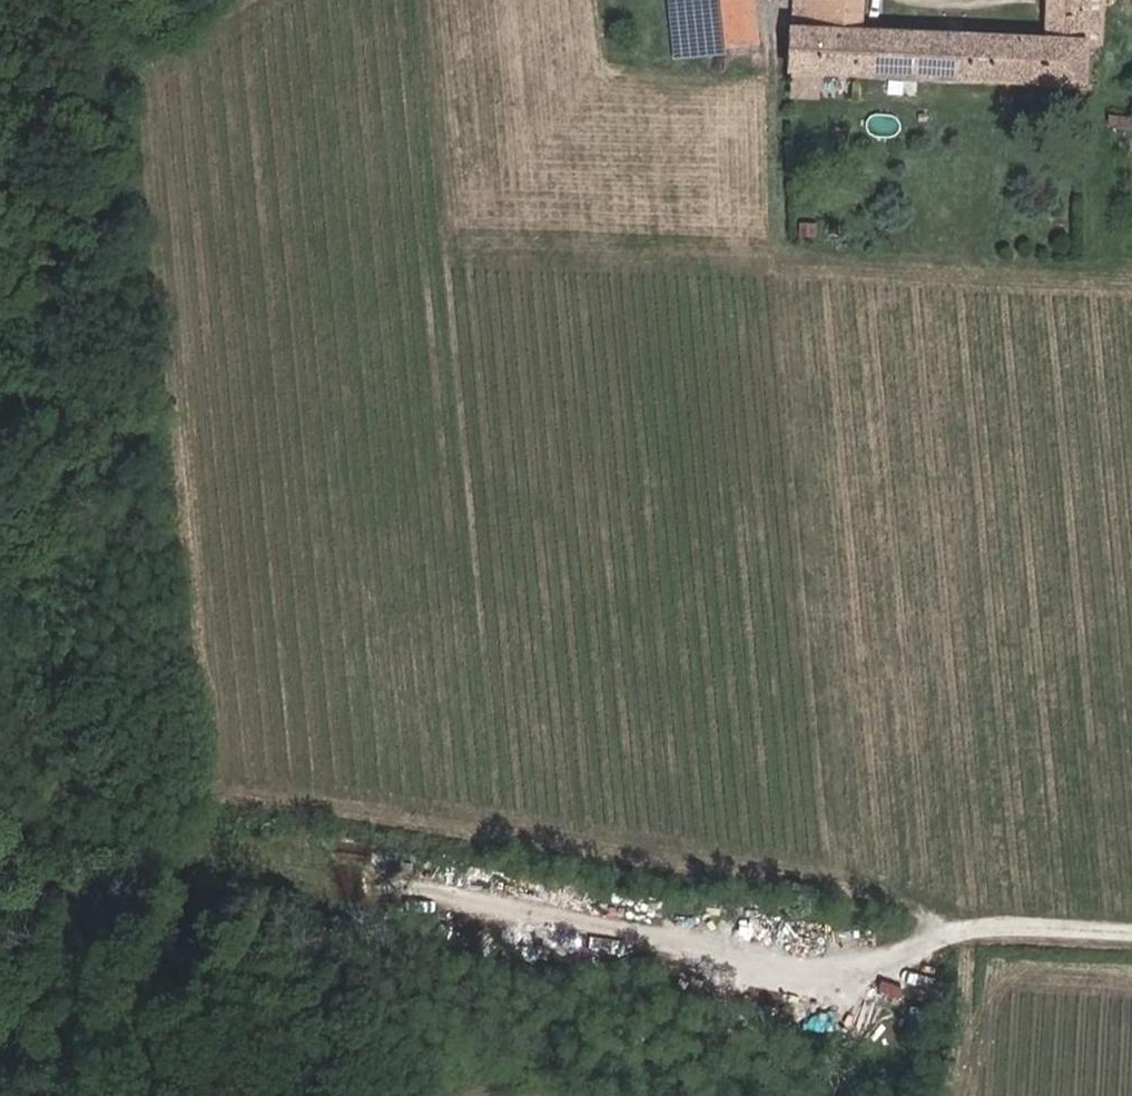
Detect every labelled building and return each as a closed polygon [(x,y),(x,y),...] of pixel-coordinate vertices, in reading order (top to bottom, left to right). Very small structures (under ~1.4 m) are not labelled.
[(690,46),(756,38),(751,0),(685,0),(690,46)] [(792,68),(1084,82),(1089,0),(1050,0),(1048,36),(861,26),(863,0),(795,0),(792,68)]
